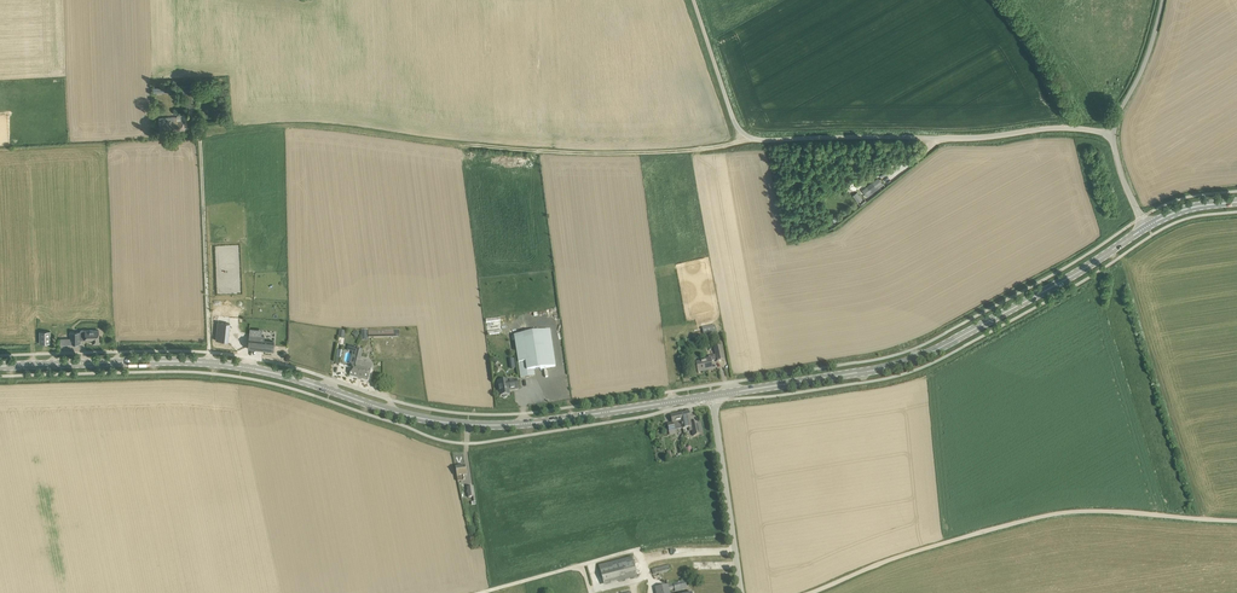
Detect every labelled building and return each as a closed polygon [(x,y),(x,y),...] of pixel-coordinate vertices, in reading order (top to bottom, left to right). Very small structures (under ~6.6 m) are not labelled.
[(192,90),(185,90),(186,107),(193,107),(192,103),(195,102),(194,84),(191,84),(192,90)] [(159,118),(160,132),(184,130),(183,116),(159,118)] [(882,182),(879,178),(873,183),(876,187),(882,182)] [(872,190),(869,186),(863,191),(866,195),(872,190)] [(863,200),(857,192),(853,195),(859,203),(863,200)] [(501,318),(486,319),(487,334),(502,334),(501,318)] [(230,324),(218,322),(216,340),(228,341),(230,324)] [(700,328),(702,335),(715,332),(713,325),(700,328)] [(80,330),(80,332),(81,340),(86,339),(86,340),(93,340),(93,344),(99,343),(99,342),(99,330),(86,330),(80,330)] [(514,336),(521,378),(535,376),(534,370),(555,367),(555,361),(550,330),(514,336)] [(51,331),(39,331),(40,343),(51,343),(51,331)] [(81,340),(80,332),(70,332),(70,339),(61,340),(61,344),(81,344),(81,340)] [(249,334),(248,348),(273,351),(274,341),(264,340),(265,336),(249,334)] [(714,348),(716,361),(724,359),(721,347),(714,348)] [(354,352),(352,352),(351,356),(355,357),(349,376),(368,381),(372,369),(373,365),(360,361),(363,350),(355,348),(354,352)] [(704,361),(696,363),(698,373),(703,371),(703,370),(707,370),(707,371),(712,370),(711,364),(710,358),(704,359),(704,361)] [(510,395),(509,390),(518,389),(517,380),(508,381),(507,380),(498,381),(501,396),(510,395)] [(680,414),(683,429),(692,427),(694,436),(700,435),(698,423),(691,424),(689,412),(680,414)] [(683,429),(680,414),(671,416),(672,423),(667,424),(669,430),(669,432),(675,431),(674,430),(683,428),(683,429)] [(463,476),(467,475),(466,472),(465,466),(455,468),(458,482),(464,481),(463,476)] [(474,487),(467,488),(468,497),(475,496),(474,487)] [(599,566),(606,586),(638,577),(632,556),(599,566)] [(652,570),(654,577),(659,576),(659,574),(671,571),(669,565),(652,570)] [(669,590),(674,589),(675,591),(687,588),(685,581),(668,585),(655,588),(656,592),(670,592),(669,590)]
